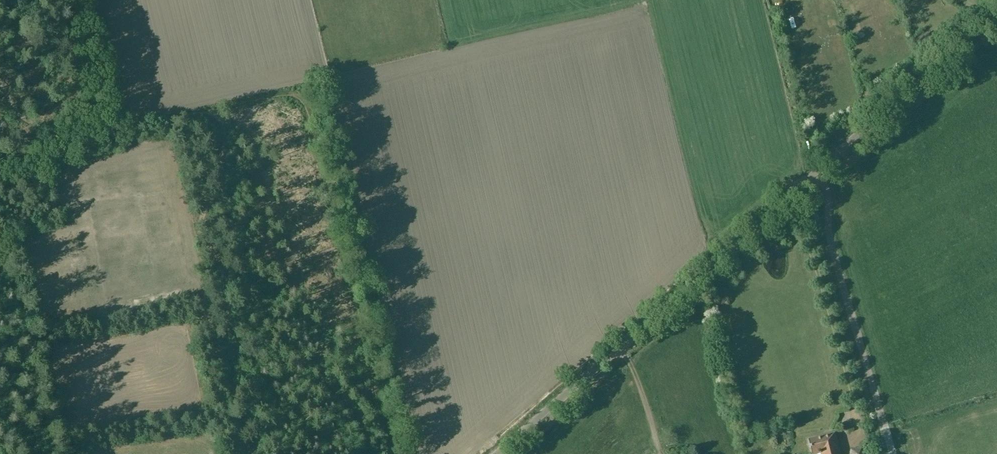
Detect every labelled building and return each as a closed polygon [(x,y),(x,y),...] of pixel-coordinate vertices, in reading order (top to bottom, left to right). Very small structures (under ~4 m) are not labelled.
[(912,16),(920,13),(915,2),(907,6),(912,16)] [(812,453),(818,452),(819,453),(822,453),(823,453),(840,453),(835,433),(808,439),(812,453)] [(850,453),(868,453),(862,445),(850,449),(850,453)]
